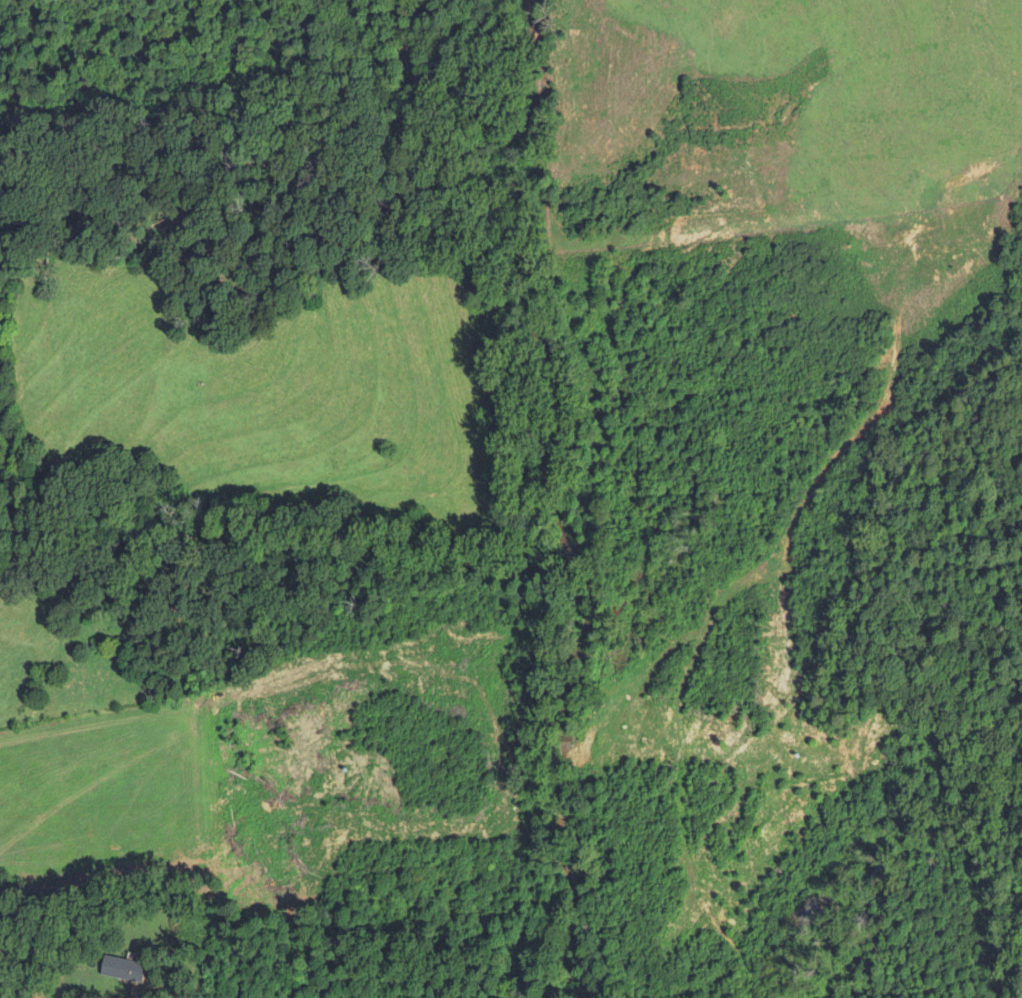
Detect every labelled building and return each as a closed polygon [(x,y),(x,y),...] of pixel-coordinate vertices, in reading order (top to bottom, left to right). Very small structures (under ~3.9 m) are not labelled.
[(99,977),(142,982),(145,963),(102,957),(99,977)]
